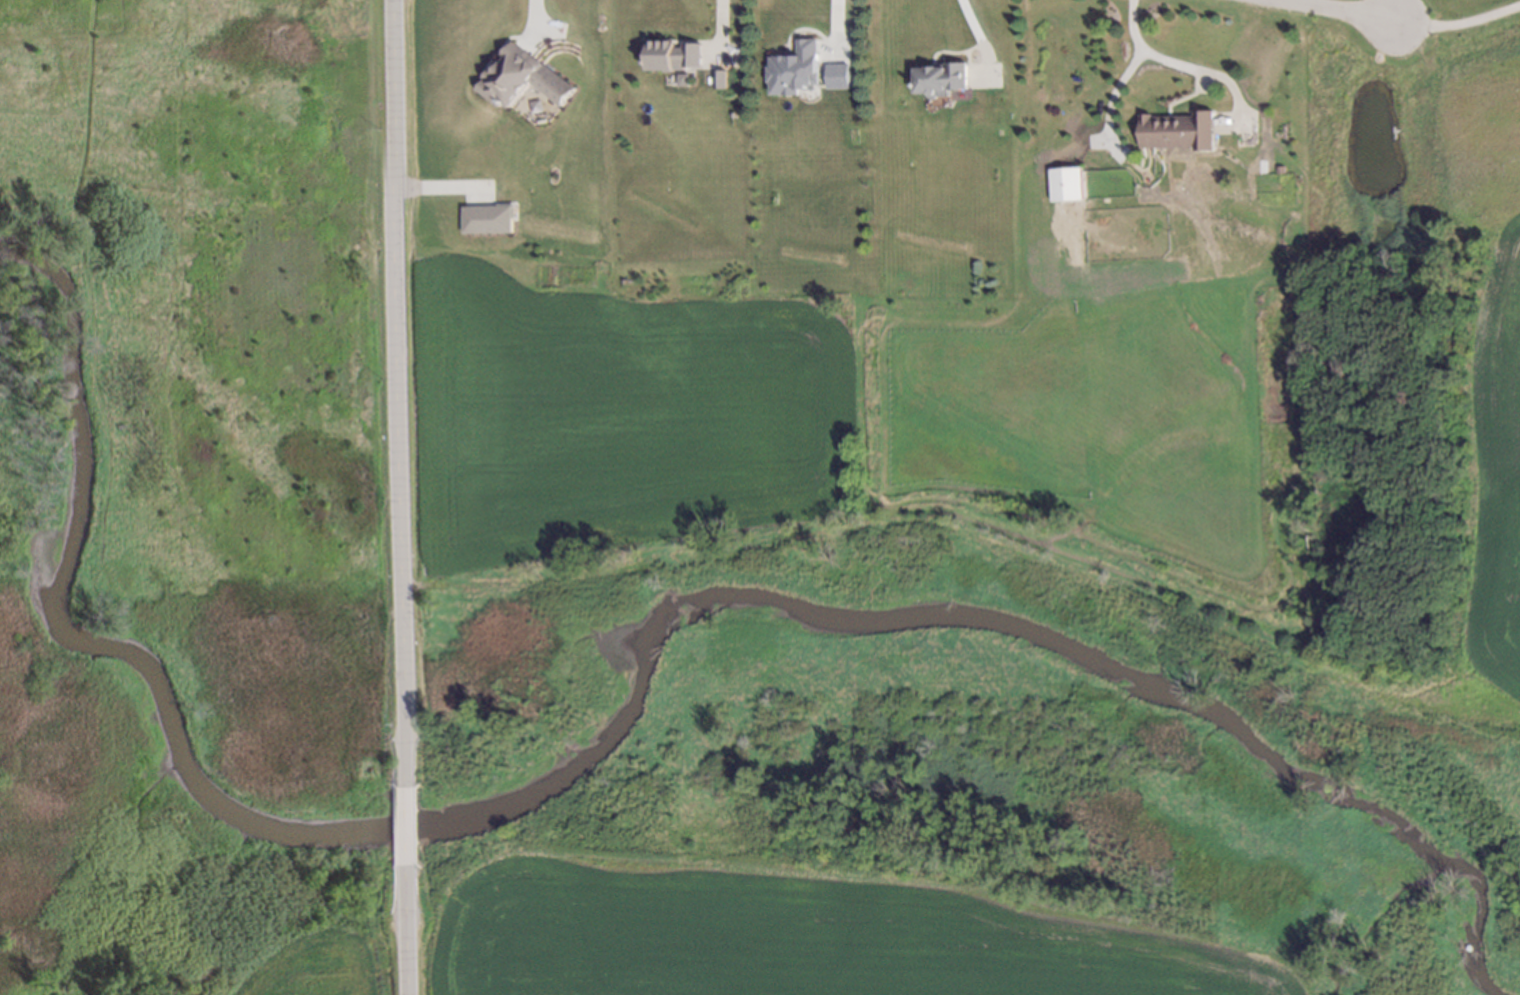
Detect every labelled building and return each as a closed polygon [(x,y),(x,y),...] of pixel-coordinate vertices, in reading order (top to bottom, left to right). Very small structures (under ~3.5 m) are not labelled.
[(768,92),(768,80),(766,80),(765,64),(767,64),(767,54),(771,54),(771,53),(780,53),(780,49),(791,49),(791,53),(795,53),(795,37),(815,36),(816,82),(806,83),(805,86),(796,87),(796,92),(768,92)] [(474,86),(510,41),(567,86),(555,102),(525,79),(501,107),(474,86)] [(646,44),(671,43),(672,47),(681,47),(681,43),(698,43),(698,65),(682,65),(682,68),(671,68),(670,70),(664,70),(662,68),(647,68),(646,64),(645,63),(645,59),(647,59),(646,51),(645,51),(645,47),(646,47),(646,44)] [(913,90),(913,65),(942,66),(942,60),(962,61),(962,85),(944,85),(944,93),(924,93),(924,90),(913,90)] [(825,86),(824,62),(846,62),(846,86),(825,86)] [(711,70),(723,70),(723,86),(712,87),(711,70)] [(1141,110),(1150,110),(1150,113),(1194,112),(1194,107),(1212,107),(1214,147),(1195,146),(1195,143),(1152,143),(1152,153),(1141,153),(1141,110)] [(1047,165),(1077,165),(1078,195),(1048,196),(1047,165)] [(1119,184),(1119,176),(1129,177),(1129,184),(1119,184)] [(462,233),(511,232),(510,205),(461,206),(462,233)] [(1284,219),(1285,212),(1295,214),(1294,221),(1284,219)]
